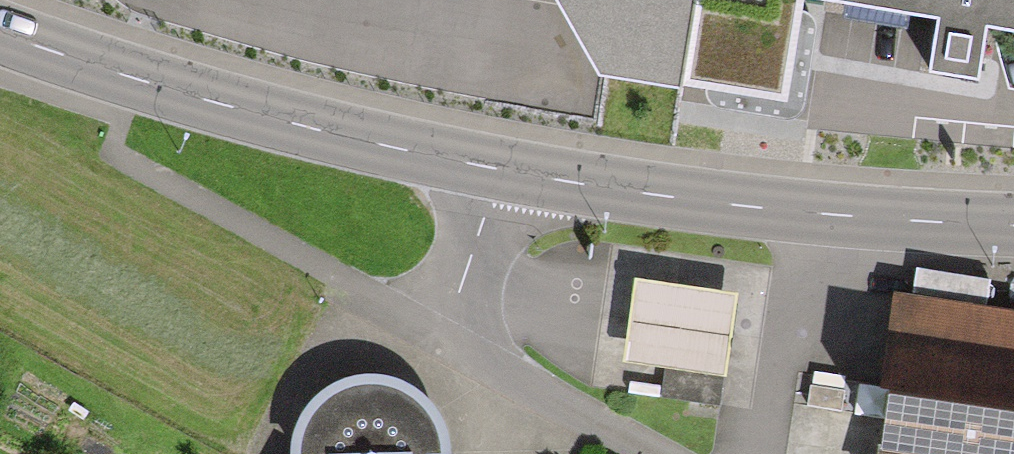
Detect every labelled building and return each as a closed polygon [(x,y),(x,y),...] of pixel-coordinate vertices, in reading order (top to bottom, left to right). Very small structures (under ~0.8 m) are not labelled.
[(603,71),(784,100),(800,0),(560,0),(603,71)] [(939,17),(930,72),(979,80),(984,56),(988,26),(1013,31),(1013,0),(834,0),(939,17)] [(661,370),(714,376),(724,296),(629,285),(620,366),(661,370)] [(886,302),(865,453),(1013,453),(1013,321),(886,302)] [(420,447),(438,446),(437,422),(424,398),(402,379),(376,369),(352,370),(332,377),(312,391),(296,412),(289,433),(289,449),(305,450),(305,453),(420,453),(420,447)] [(714,376),(661,370),(657,403),(711,409),(714,376)]
